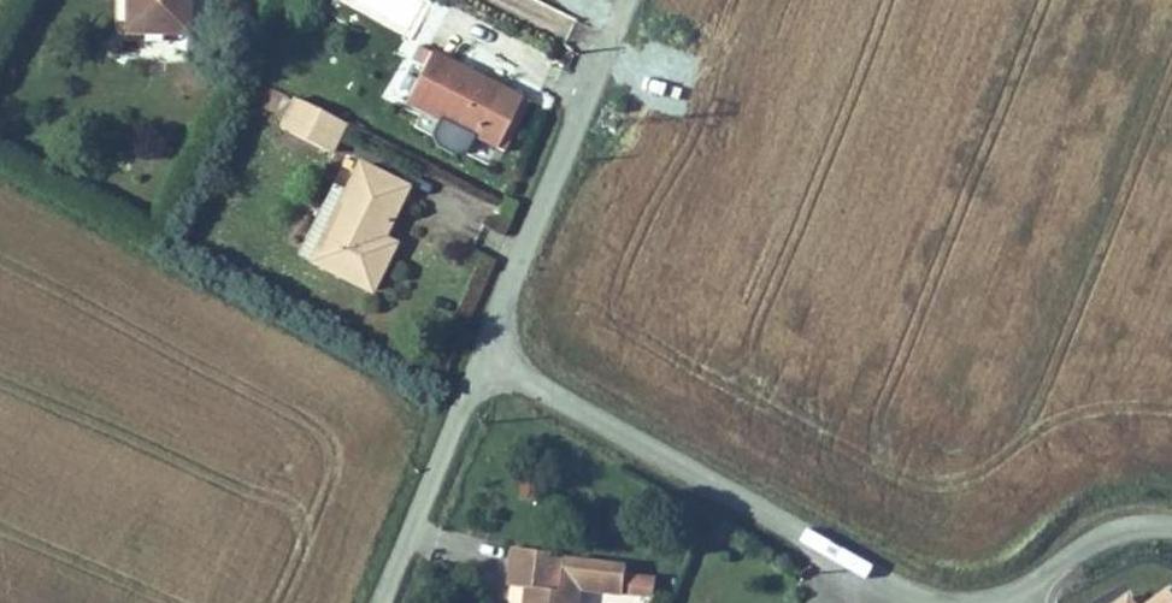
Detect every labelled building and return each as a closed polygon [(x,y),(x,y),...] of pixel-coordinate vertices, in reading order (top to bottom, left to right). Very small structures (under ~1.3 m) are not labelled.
[(127,32),(187,32),(187,0),(127,0),(127,32)] [(466,153),(475,137),(497,148),(523,96),(485,77),(482,82),(457,70),(460,64),(421,45),(413,61),(424,67),(406,102),(439,119),(431,136),(436,147),(453,155),(466,153)] [(485,77),(460,64),(457,70),(482,82),(485,77)] [(504,151),(530,100),(523,96),(497,148),(504,151)] [(330,152),(344,123),(296,98),(294,101),(286,97),(279,112),(287,116),(281,128),(330,152)] [(333,182),(297,255),(371,291),(390,252),(378,247),(382,238),(407,187),(360,164),(347,189),(333,182)] [(382,238),(378,247),(390,252),(394,244),(382,238)] [(551,556),(551,552),(515,548),(511,586),(529,588),(527,602),(580,602),(582,589),(625,595),(625,592),(655,595),(657,580),(627,577),(628,566),(596,562),(551,556)] [(1170,587),(1146,602),(1171,602),(1171,590),(1170,587)] [(1131,594),(1117,602),(1137,602),(1131,594)]
